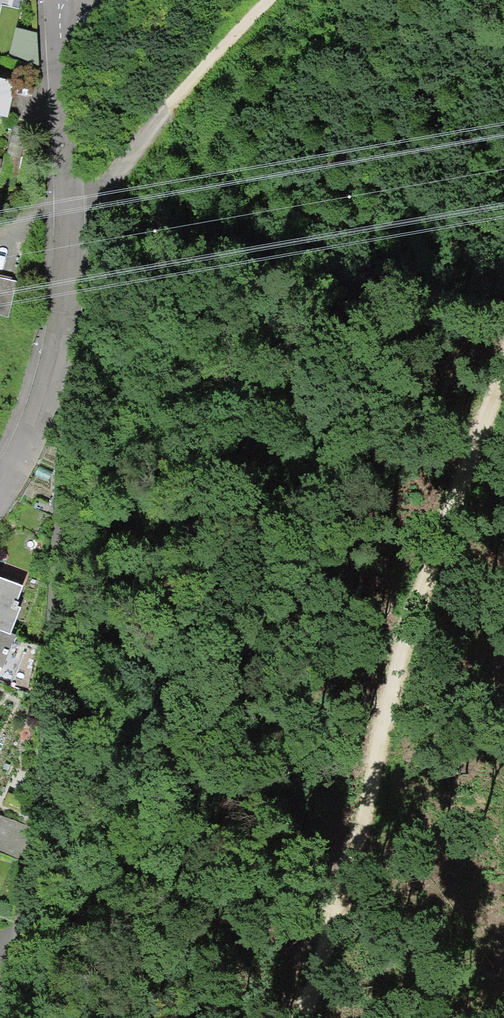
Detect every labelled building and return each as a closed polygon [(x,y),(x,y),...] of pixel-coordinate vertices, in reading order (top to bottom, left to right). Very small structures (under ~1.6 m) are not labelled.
[(0,80),(0,116),(8,118),(16,84),(0,80)] [(0,278),(0,316),(8,318),(17,281),(0,278)] [(0,575),(0,628),(11,632),(21,606),(17,603),(22,584),(0,575)] [(1,671),(15,634),(11,632),(0,628),(0,671),(1,671)]
